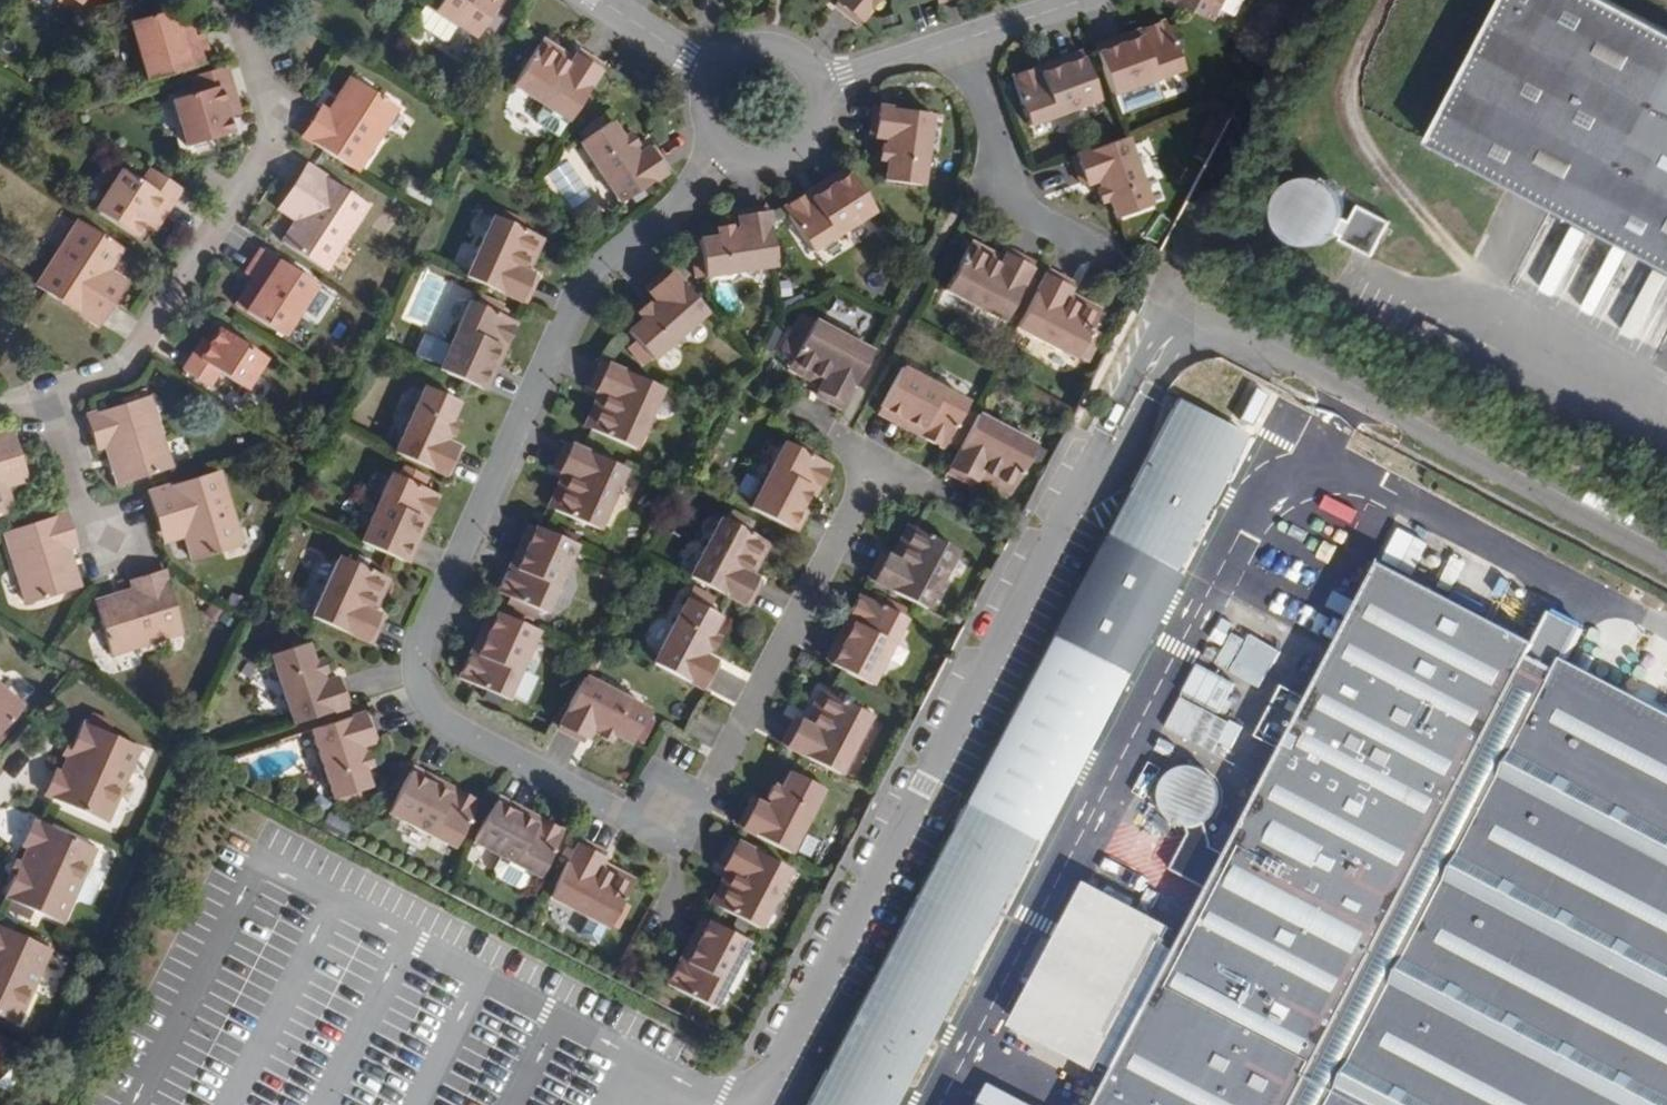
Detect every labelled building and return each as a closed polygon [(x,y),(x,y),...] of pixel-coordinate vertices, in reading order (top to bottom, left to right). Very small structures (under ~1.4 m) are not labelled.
[(434,12),(423,5),(411,24),(446,46),(457,27),(475,38),(499,0),(442,0),(434,12)] [(832,4),(857,24),(876,0),(835,0),(832,4)] [(1216,19),(1226,0),(1181,0),(1216,19)] [(1666,268),(1666,35),(1600,0),(1502,0),(1427,144),(1666,268)] [(180,42),(190,39),(181,9),(171,12),(180,42)] [(180,42),(171,12),(128,24),(146,82),(209,64),(200,36),(190,39),(180,42)] [(1182,69),(1164,20),(1137,30),(1139,37),(1095,53),(1111,95),(1182,69)] [(1137,30),(1093,46),(1095,53),(1139,37),(1137,30)] [(567,64),(572,56),(541,36),(536,44),(567,64)] [(567,64),(536,44),(510,85),(567,121),(602,66),(576,50),(572,56),(567,64)] [(1039,73),(1082,57),(1080,50),(1037,66),(1039,73)] [(1097,100),(1082,57),(1039,73),(1037,66),(1009,76),(1027,125),(1097,100)] [(237,104),(226,68),(191,78),(195,93),(172,99),(186,146),(232,132),(227,116),(225,108),(237,104)] [(334,116),(356,82),(350,78),(329,112),(334,116)] [(396,107),(356,82),(334,116),(329,112),(320,106),(300,136),(355,171),(396,107)] [(237,104),(225,108),(227,116),(239,113),(237,104)] [(930,113),(873,105),(869,135),(882,137),(888,138),(886,146),(880,146),(877,159),(886,160),(883,180),(919,185),(930,113)] [(619,138),(608,121),(578,142),(619,203),(665,170),(648,145),(639,152),(633,155),(628,149),(634,144),(626,133),(619,138)] [(1149,205),(1125,136),(1070,157),(1080,185),(1091,181),(1098,179),(1101,186),(1094,189),(1099,202),(1108,200),(1114,218),(1149,205)] [(886,146),(888,138),(882,137),(880,146),(886,146)] [(633,155),(639,152),(634,144),(628,149),(633,155)] [(1373,254),(1391,218),(1349,198),(1352,191),(1293,162),(1264,220),(1321,248),(1329,232),(1373,254)] [(365,204),(305,166),(284,198),(303,211),(297,219),(282,242),(325,269),(365,204)] [(808,198),(847,173),(843,166),(805,191),(808,198)] [(181,188),(150,168),(141,181),(123,169),(96,210),(137,235),(145,222),(150,214),(160,221),(181,188)] [(871,210),(847,173),(808,198),(805,191),(781,208),(808,251),(871,210)] [(1094,189),(1101,186),(1098,179),(1091,181),(1094,189)] [(297,219),(303,211),(284,198),(278,207),(297,219)] [(773,265),(764,208),(734,212),(736,225),(738,231),(728,233),(728,226),(714,228),(715,236),(696,240),(702,276),(773,265)] [(160,221),(150,214),(145,222),(155,228),(160,221)] [(535,235),(491,215),(463,276),(523,304),(535,276),(528,273),(519,269),(535,235)] [(123,248),(80,221),(38,287),(99,326),(121,291),(102,280),(108,271),(123,248)] [(528,273),(544,239),(535,235),(519,269),(528,273)] [(997,265),(1002,256),(969,239),(965,248),(997,265)] [(315,283),(261,248),(246,272),(255,278),(263,282),(246,310),(284,334),(306,297),(315,283)] [(997,265),(965,248),(943,289),(1003,321),(1033,263),(1006,249),(1002,256),(997,265)] [(704,311),(666,268),(643,289),(651,297),(655,302),(649,309),(644,303),(634,312),(640,319),(625,332),(650,360),(704,311)] [(1072,284),(1045,270),(1015,328),(1074,358),(1096,316),(1064,299),(1068,291),(1072,284)] [(126,282),(108,271),(102,280),(121,291),(126,282)] [(263,282),(255,278),(238,304),(246,310),(263,282)] [(319,306),(328,291),(315,283),(306,297),(319,306)] [(1096,316),(1101,307),(1068,291),(1064,299),(1096,316)] [(475,304),(467,300),(448,344),(428,335),(430,332),(425,329),(420,331),(416,339),(420,341),(413,355),(439,367),(437,369),(478,388),(496,345),(503,348),(515,321),(498,314),(502,305),(479,294),(475,304)] [(649,309),(655,302),(651,297),(644,303),(649,309)] [(871,351),(811,320),(803,334),(791,328),(779,351),(791,357),(789,362),(821,379),(816,388),(813,395),(840,409),(871,351)] [(264,357),(219,328),(210,342),(203,339),(184,369),(210,386),(219,372),(245,389),(264,357)] [(485,391),(503,348),(496,345),(478,388),(485,391)] [(659,388),(600,361),(588,389),(595,392),(604,396),(589,429),(632,449),(659,388)] [(816,388),(821,379),(789,362),(784,371),(816,388)] [(967,402),(900,367),(878,407),(920,428),(916,434),(942,448),(967,402)] [(457,402),(424,386),(393,452),(445,476),(458,448),(447,443),(441,440),(444,432),(451,435),(456,423),(449,420),(457,402)] [(589,429),(604,396),(595,392),(580,425),(589,429)] [(168,466),(145,396),(85,415),(95,447),(106,444),(110,442),(123,481),(168,466)] [(1176,397),(1104,536),(1173,572),(1245,433),(1176,397)] [(920,428),(878,407),(875,412),(916,434),(920,428)] [(1035,445),(975,414),(945,472),(972,486),(975,479),(980,470),(1012,488),(1035,445)] [(11,431),(0,434),(0,514),(12,510),(5,485),(2,476),(23,468),(11,431)] [(447,443),(451,435),(444,432),(441,440),(447,443)] [(813,457),(818,448),(796,436),(791,445),(783,441),(747,508),(787,529),(809,488),(815,491),(829,465),(813,457)] [(123,481),(110,442),(106,444),(117,483),(123,481)] [(623,468),(564,442),(552,469),(559,472),(568,476),(552,510),(596,529),(623,468)] [(428,477),(402,465),(398,476),(390,473),(359,542),(400,560),(419,518),(426,521),(437,494),(423,488),(428,477)] [(2,476),(5,485),(26,479),(23,468),(2,476)] [(1012,488),(980,470),(975,479),(1008,497),(1012,488)] [(238,544),(215,471),(147,493),(158,530),(180,523),(183,533),(192,559),(238,544)] [(552,510),(568,476),(559,472),(543,506),(552,510)] [(1328,487),(1322,501),(1354,514),(1360,500),(1328,487)] [(809,488),(787,529),(794,532),(815,491),(809,488)] [(76,543),(67,513),(5,533),(27,602),(72,588),(61,548),(65,546),(76,543)] [(761,540),(718,517),(687,577),(745,607),(760,580),(753,576),(744,572),(761,540)] [(407,564),(426,521),(419,518),(400,560),(407,564)] [(161,540),(183,533),(180,523),(158,530),(161,540)] [(896,560),(913,527),(904,523),(887,555),(896,560)] [(515,568),(533,527),(526,524),(508,565),(515,568)] [(574,545),(533,527),(515,568),(508,565),(496,591),(544,612),(574,545)] [(955,549),(913,527),(896,560),(887,555),(880,552),(866,579),(924,609),(955,549)] [(1382,560),(1412,574),(1428,542),(1398,528),(1382,560)] [(770,544),(761,540),(744,572),(753,576),(770,544)] [(78,586),(65,546),(61,548),(72,588),(78,586)] [(382,575),(338,556),(311,617),(370,644),(383,615),(376,612),(367,608),(382,575)] [(1383,566),(1100,1104),(1666,1104),(1666,714),(1383,566)] [(181,632),(163,570),(131,581),(134,589),(136,596),(96,608),(111,654),(181,632)] [(376,612),(391,579),(382,575),(367,608),(376,612)] [(94,602),(96,608),(136,596),(134,589),(94,602)] [(905,618),(858,594),(845,620),(851,623),(829,665),(870,686),(905,618)] [(717,615),(684,598),(651,663),(702,689),(716,662),(706,657),(699,654),(703,646),(710,649),(716,637),(708,633),(717,615)] [(477,654),(495,612),(488,609),(470,651),(477,654)] [(535,630),(495,612),(477,654),(470,651),(458,678),(505,699),(535,630)] [(1195,654),(1262,686),(1279,650),(1213,618),(1195,654)] [(829,665),(851,623),(845,620),(823,661),(829,665)] [(1572,655),(1593,661),(1600,641),(1579,635),(1572,655)] [(312,662),(305,642),(270,654),(294,724),(348,705),(338,677),(327,680),(320,682),(318,674),(324,672),(320,659),(312,662)] [(706,657),(710,649),(703,646),(699,654),(706,657)] [(1219,714),(1234,683),(1196,664),(1164,725),(1226,757),(1242,726),(1219,714)] [(324,672),(318,674),(320,682),(327,680),(324,672)] [(646,710),(582,676),(556,727),(583,741),(588,731),(591,725),(599,729),(596,735),(608,741),(612,733),(629,742),(646,710)] [(0,685),(0,733),(24,705),(0,685)] [(809,725),(826,692),(817,688),(800,720),(809,725)] [(869,715),(826,692),(809,725),(800,720),(794,717),(779,745),(838,775),(869,715)] [(374,740),(364,711),(310,728),(333,798),(368,787),(361,768),(369,765),(365,752),(359,754),(356,746),(363,744),(374,740)] [(135,747),(79,722),(69,745),(63,757),(57,772),(50,770),(39,793),(101,822),(135,747)] [(596,735),(599,729),(591,725),(588,731),(596,735)] [(63,757),(69,745),(63,741),(57,754),(63,757)] [(363,744),(356,746),(359,754),(365,752),(363,744)] [(447,794),(450,787),(411,766),(407,772),(447,794)] [(821,788),(788,771),(779,789),(771,785),(765,796),(771,800),(767,808),(761,805),(751,799),(737,827),(788,853),(821,788)] [(447,794),(407,772),(387,812),(453,847),(477,801),(450,787),(447,794)] [(533,823),(535,817),(496,795),(492,801),(533,823)] [(761,805),(767,808),(771,800),(765,796),(761,805)] [(533,823),(492,801),(471,842),(538,876),(562,831),(535,817),(533,823)] [(805,1104),(893,1104),(1033,838),(964,802),(805,1104)] [(95,845),(33,817),(23,840),(28,843),(21,859),(15,872),(5,894),(61,919),(95,845)] [(604,852),(577,839),(547,897),(606,927),(629,884),(596,867),(601,859),(604,852)] [(788,868),(730,839),(717,865),(723,868),(732,873),(715,905),(758,928),(788,868)] [(15,872),(21,859),(14,857),(8,869),(15,872)] [(629,884),(633,875),(601,859),(596,867),(629,884)] [(715,905),(732,873),(723,868),(706,901),(715,905)] [(1167,938),(1081,893),(1009,1030),(1095,1076),(1167,938)] [(686,962),(707,921),(700,917),(679,958),(686,962)] [(747,941),(707,921),(686,962),(679,958),(666,984),(712,1008),(747,941)] [(0,926),(0,1013),(13,1019),(47,946),(0,926)]
